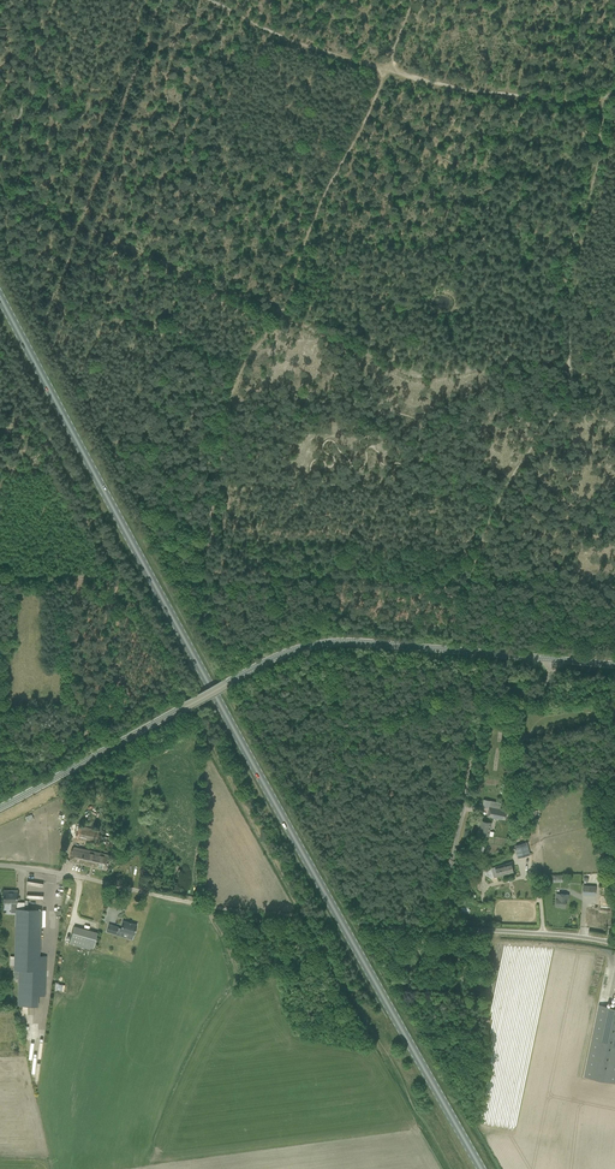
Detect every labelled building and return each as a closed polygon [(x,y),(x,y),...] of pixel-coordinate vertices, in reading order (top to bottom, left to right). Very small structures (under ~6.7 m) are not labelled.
[(482,805),(482,807),(489,808),(487,816),(493,818),(505,820),(507,810),(500,809),(501,803),(484,799),(482,805)] [(528,804),(526,811),(529,812),(527,819),(538,822),(539,819),(536,818),(538,810),(534,809),(536,802),(533,802),(532,801),(532,802),(531,805),(528,804)] [(478,834),(488,836),(491,823),(480,820),(479,826),(480,826),(478,834)] [(77,839),(97,842),(100,829),(79,826),(79,825),(68,823),(66,834),(77,836),(77,839)] [(114,848),(115,837),(101,835),(100,846),(114,848)] [(515,846),(518,858),(532,854),(531,853),(530,853),(527,842),(515,846)] [(69,861),(106,869),(109,856),(72,848),(69,861)] [(491,868),(494,877),(513,872),(511,863),(491,868)] [(583,895),(595,896),(596,886),(583,885),(583,895)] [(20,1006),(38,1007),(39,996),(45,996),(47,956),(39,956),(41,917),(41,910),(17,909),(17,891),(4,891),(3,902),(11,902),(11,912),(16,913),(15,956),(10,956),(10,965),(14,965),(14,970),(19,970),(17,997),(21,998),(20,1006)] [(561,908),(564,908),(565,906),(566,900),(568,901),(569,894),(556,894),(556,906),(561,906),(561,908)] [(109,924),(106,932),(116,934),(117,930),(120,931),(125,933),(128,933),(127,938),(132,940),(133,935),(134,935),(137,925),(123,920),(121,928),(118,928),(118,927),(109,924)] [(78,945),(93,949),(97,932),(74,926),(69,944),(78,946),(78,945)] [(55,982),(54,989),(63,991),(65,984),(55,982)] [(584,1077),(614,1083),(614,1003),(614,1008),(599,1004),(584,1077)] [(17,1057),(18,1064),(29,1064),(27,1056),(17,1057)]
